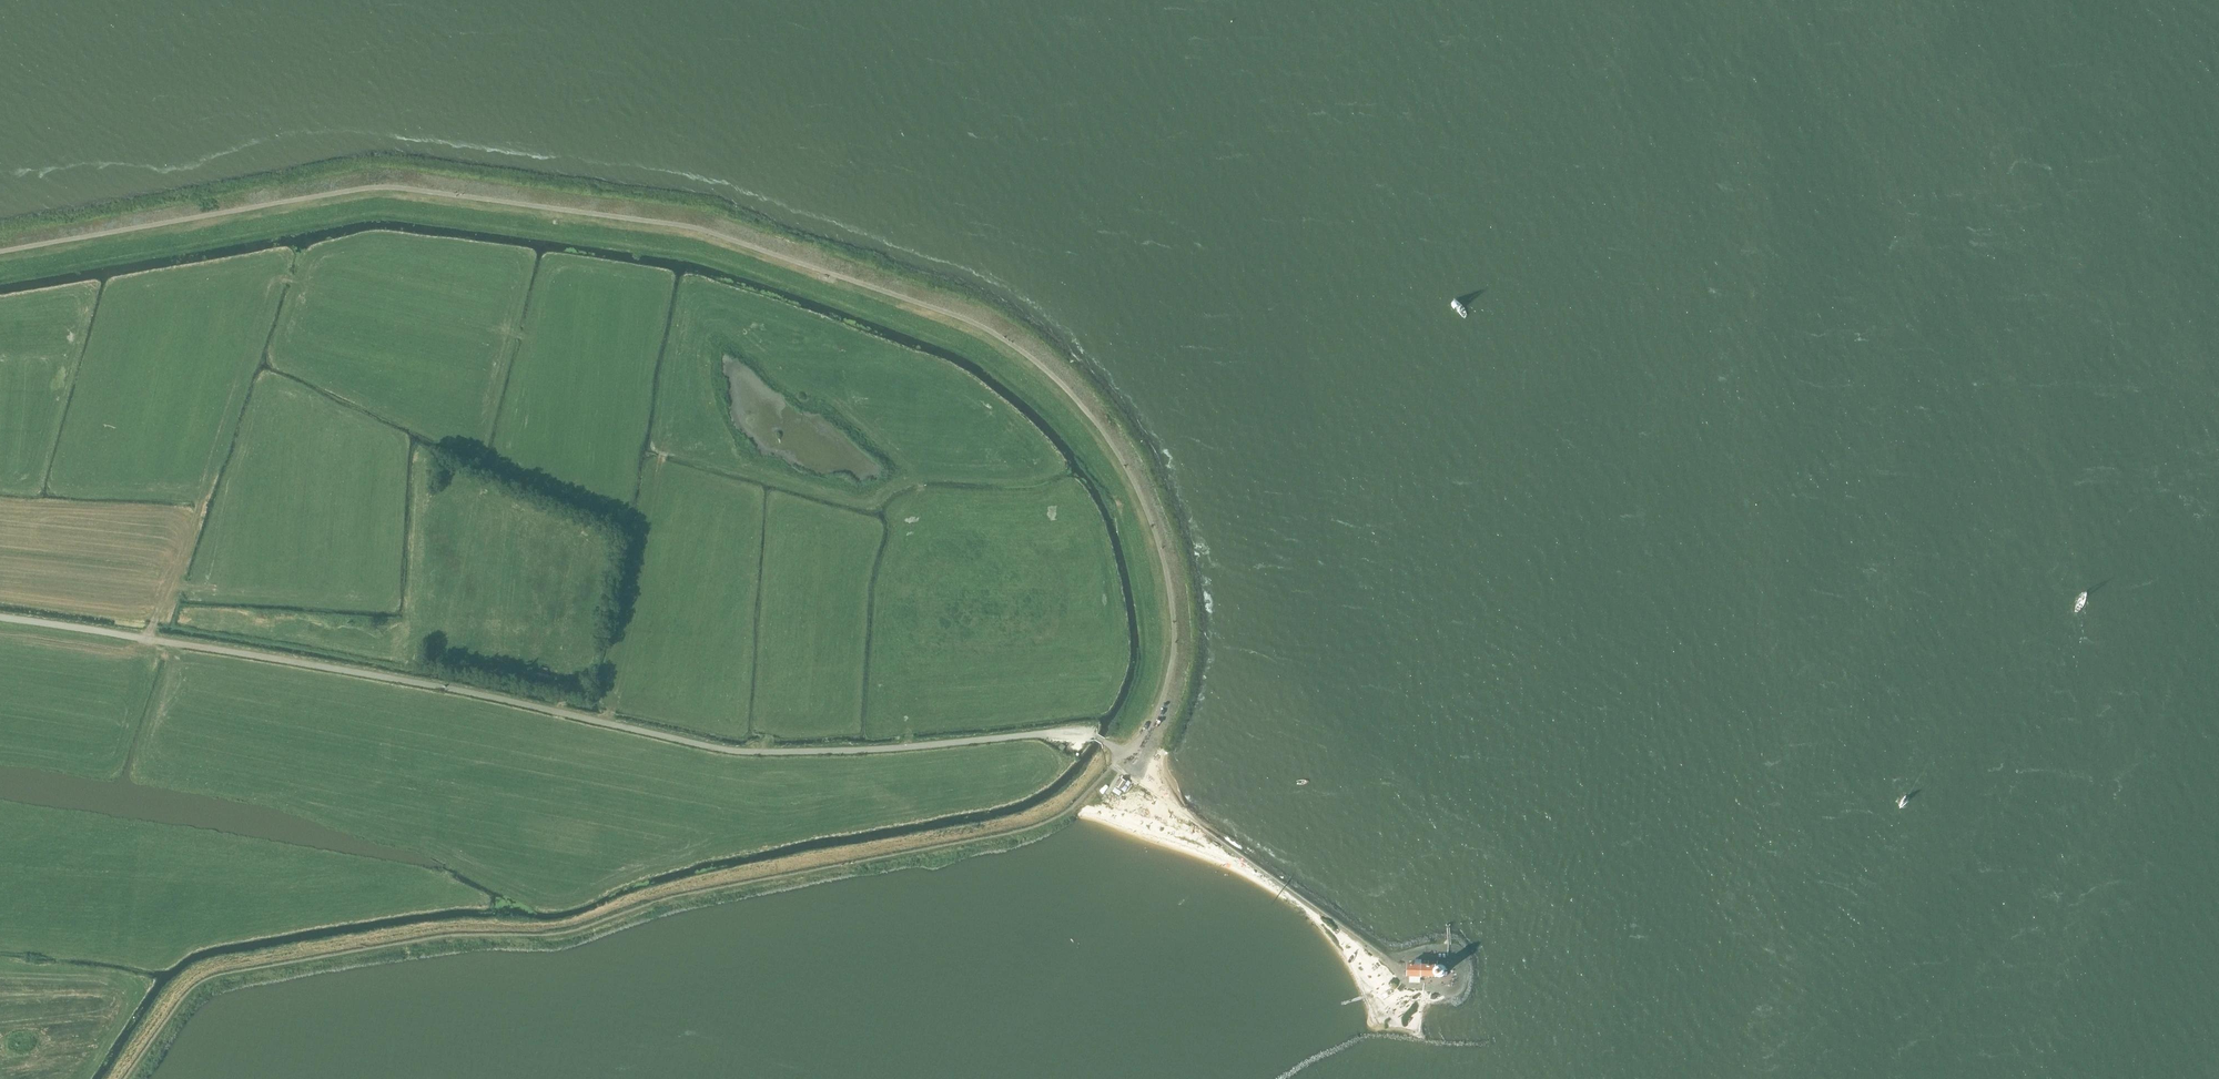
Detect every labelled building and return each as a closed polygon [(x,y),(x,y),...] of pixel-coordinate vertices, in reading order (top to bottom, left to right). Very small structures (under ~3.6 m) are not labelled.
[(1122,779),(1116,787),(1121,790),(1127,782),(1122,779)] [(1410,964),(1409,976),(1438,977),(1440,977),(1440,978),(1441,978),(1442,978),(1443,978),(1443,977),(1444,977),(1445,977),(1446,976),(1447,975),(1447,974),(1448,974),(1448,973),(1448,972),(1448,971),(1448,970),(1448,969),(1448,968),(1447,968),(1447,967),(1446,967),(1446,966),(1445,966),(1444,965),(1443,965),(1442,965),(1441,965),(1438,965),(1410,964)]
